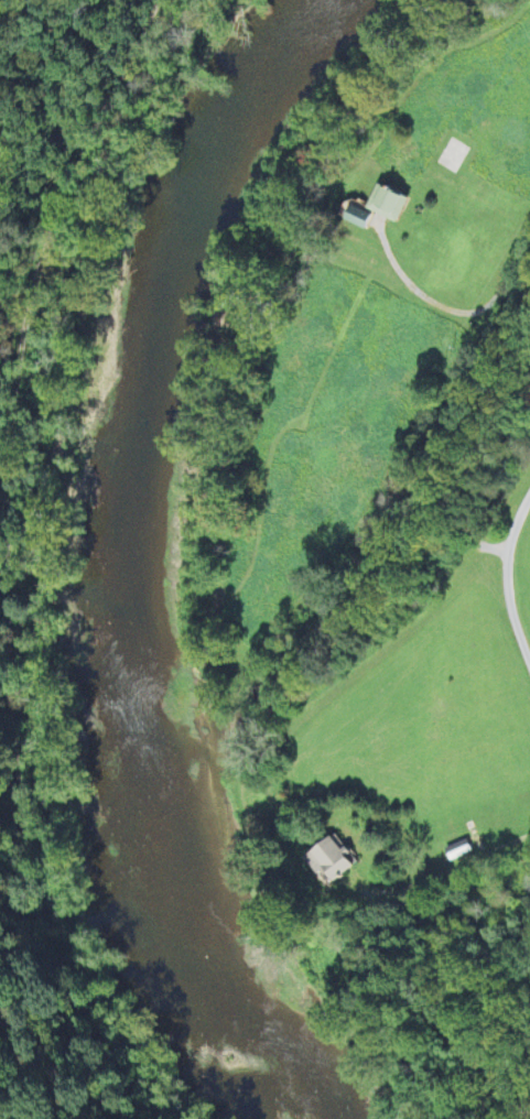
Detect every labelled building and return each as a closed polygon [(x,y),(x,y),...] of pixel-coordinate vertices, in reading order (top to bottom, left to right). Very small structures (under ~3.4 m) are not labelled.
[(363,211),(394,223),(405,197),(374,184),(363,211)] [(301,857),(325,887),(350,867),(326,837),(301,857)]
